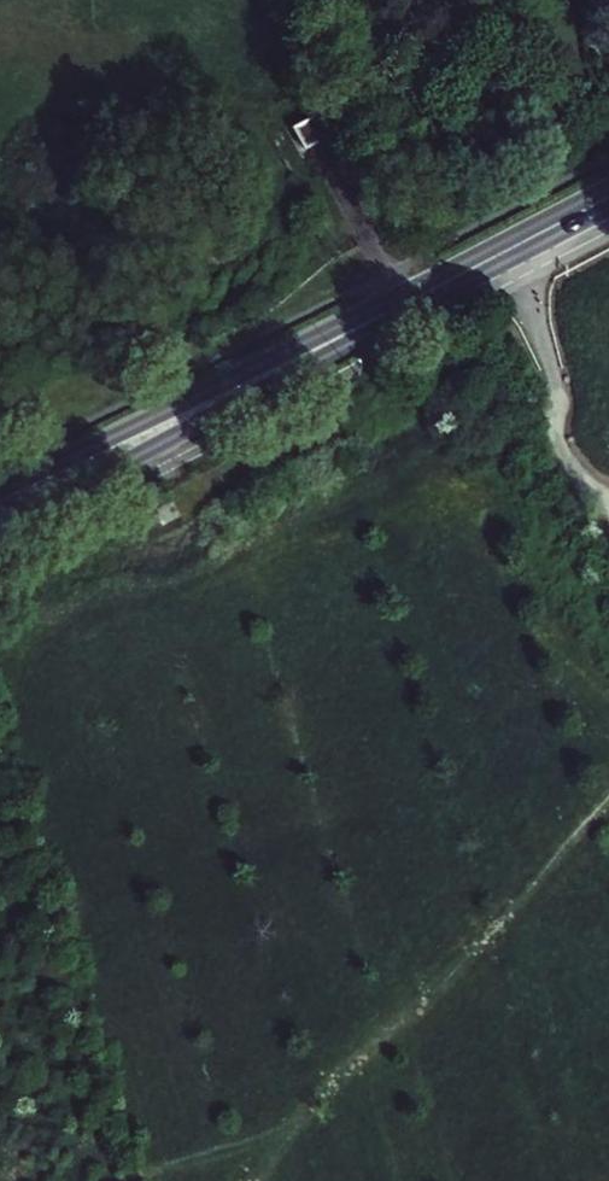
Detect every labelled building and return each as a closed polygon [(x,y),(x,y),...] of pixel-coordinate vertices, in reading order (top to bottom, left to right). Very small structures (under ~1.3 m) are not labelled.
[(319,117),(292,130),(303,152),(330,139),(319,117)]
